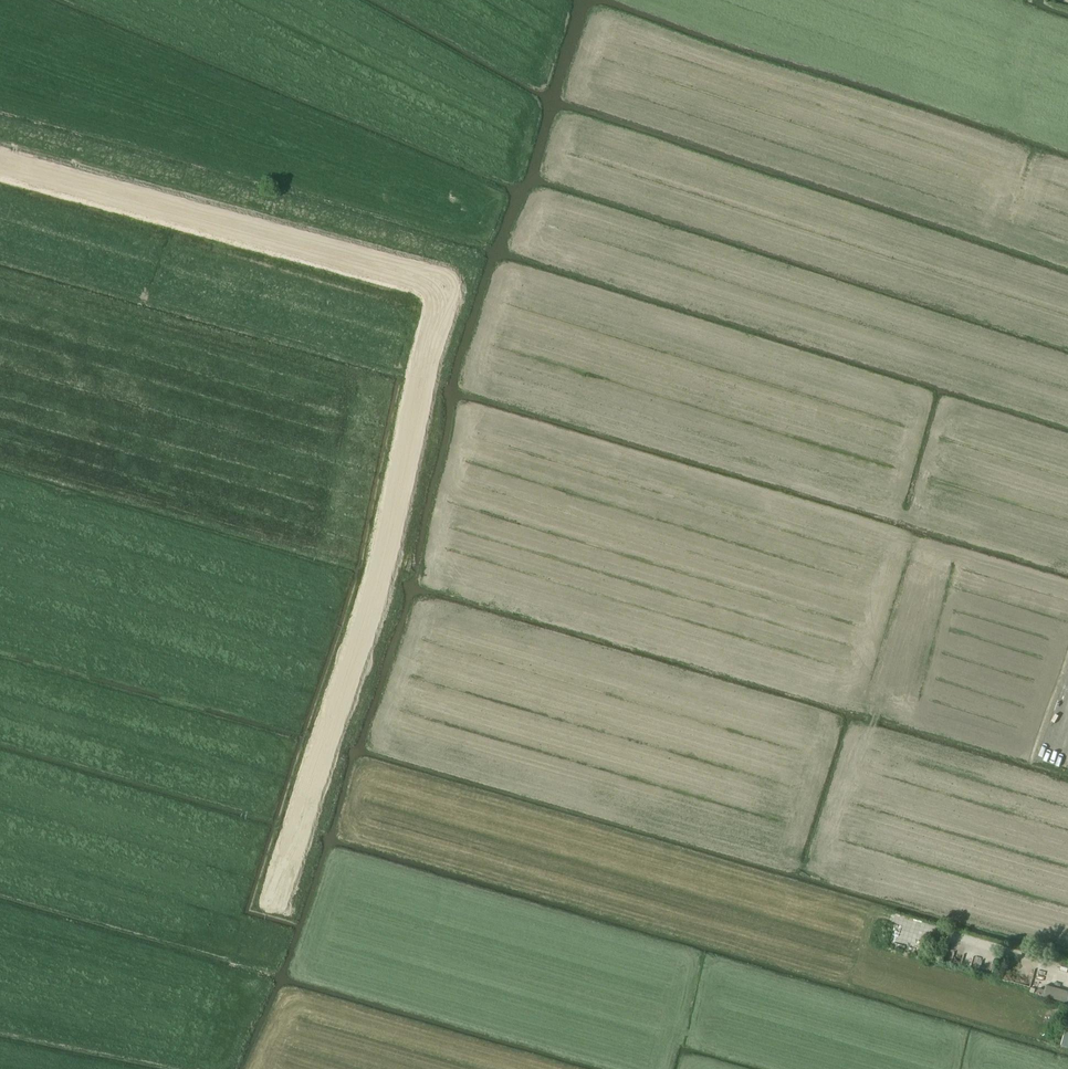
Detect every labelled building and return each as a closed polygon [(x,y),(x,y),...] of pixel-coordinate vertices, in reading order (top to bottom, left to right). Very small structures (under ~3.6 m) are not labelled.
[(1067,1004),(1067,1003),(1067,992),(1048,985),(1044,996),(1067,1004)]
